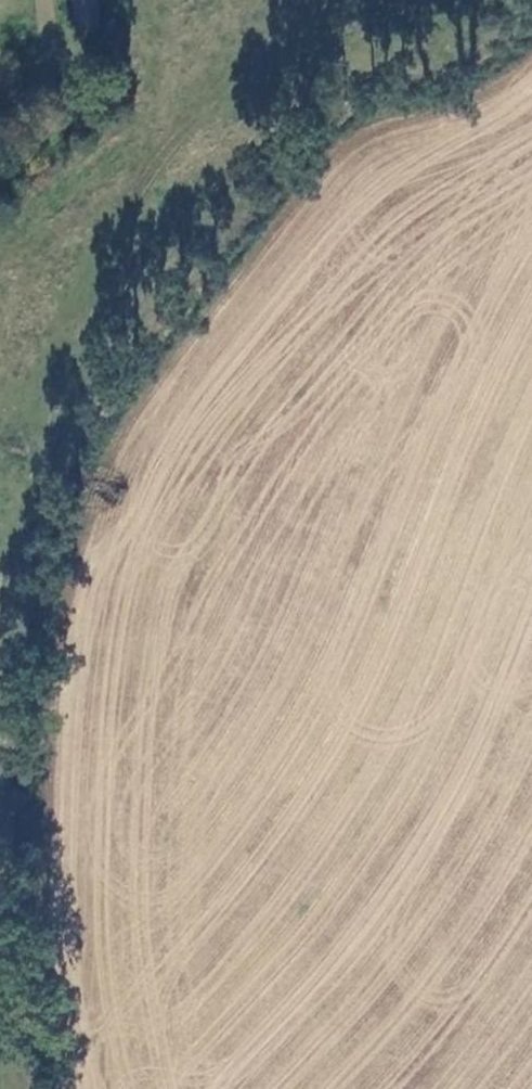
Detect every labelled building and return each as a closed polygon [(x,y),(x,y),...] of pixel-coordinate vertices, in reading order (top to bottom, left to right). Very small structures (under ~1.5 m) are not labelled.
[(85,26),(108,24),(106,0),(83,0),(85,26)]
